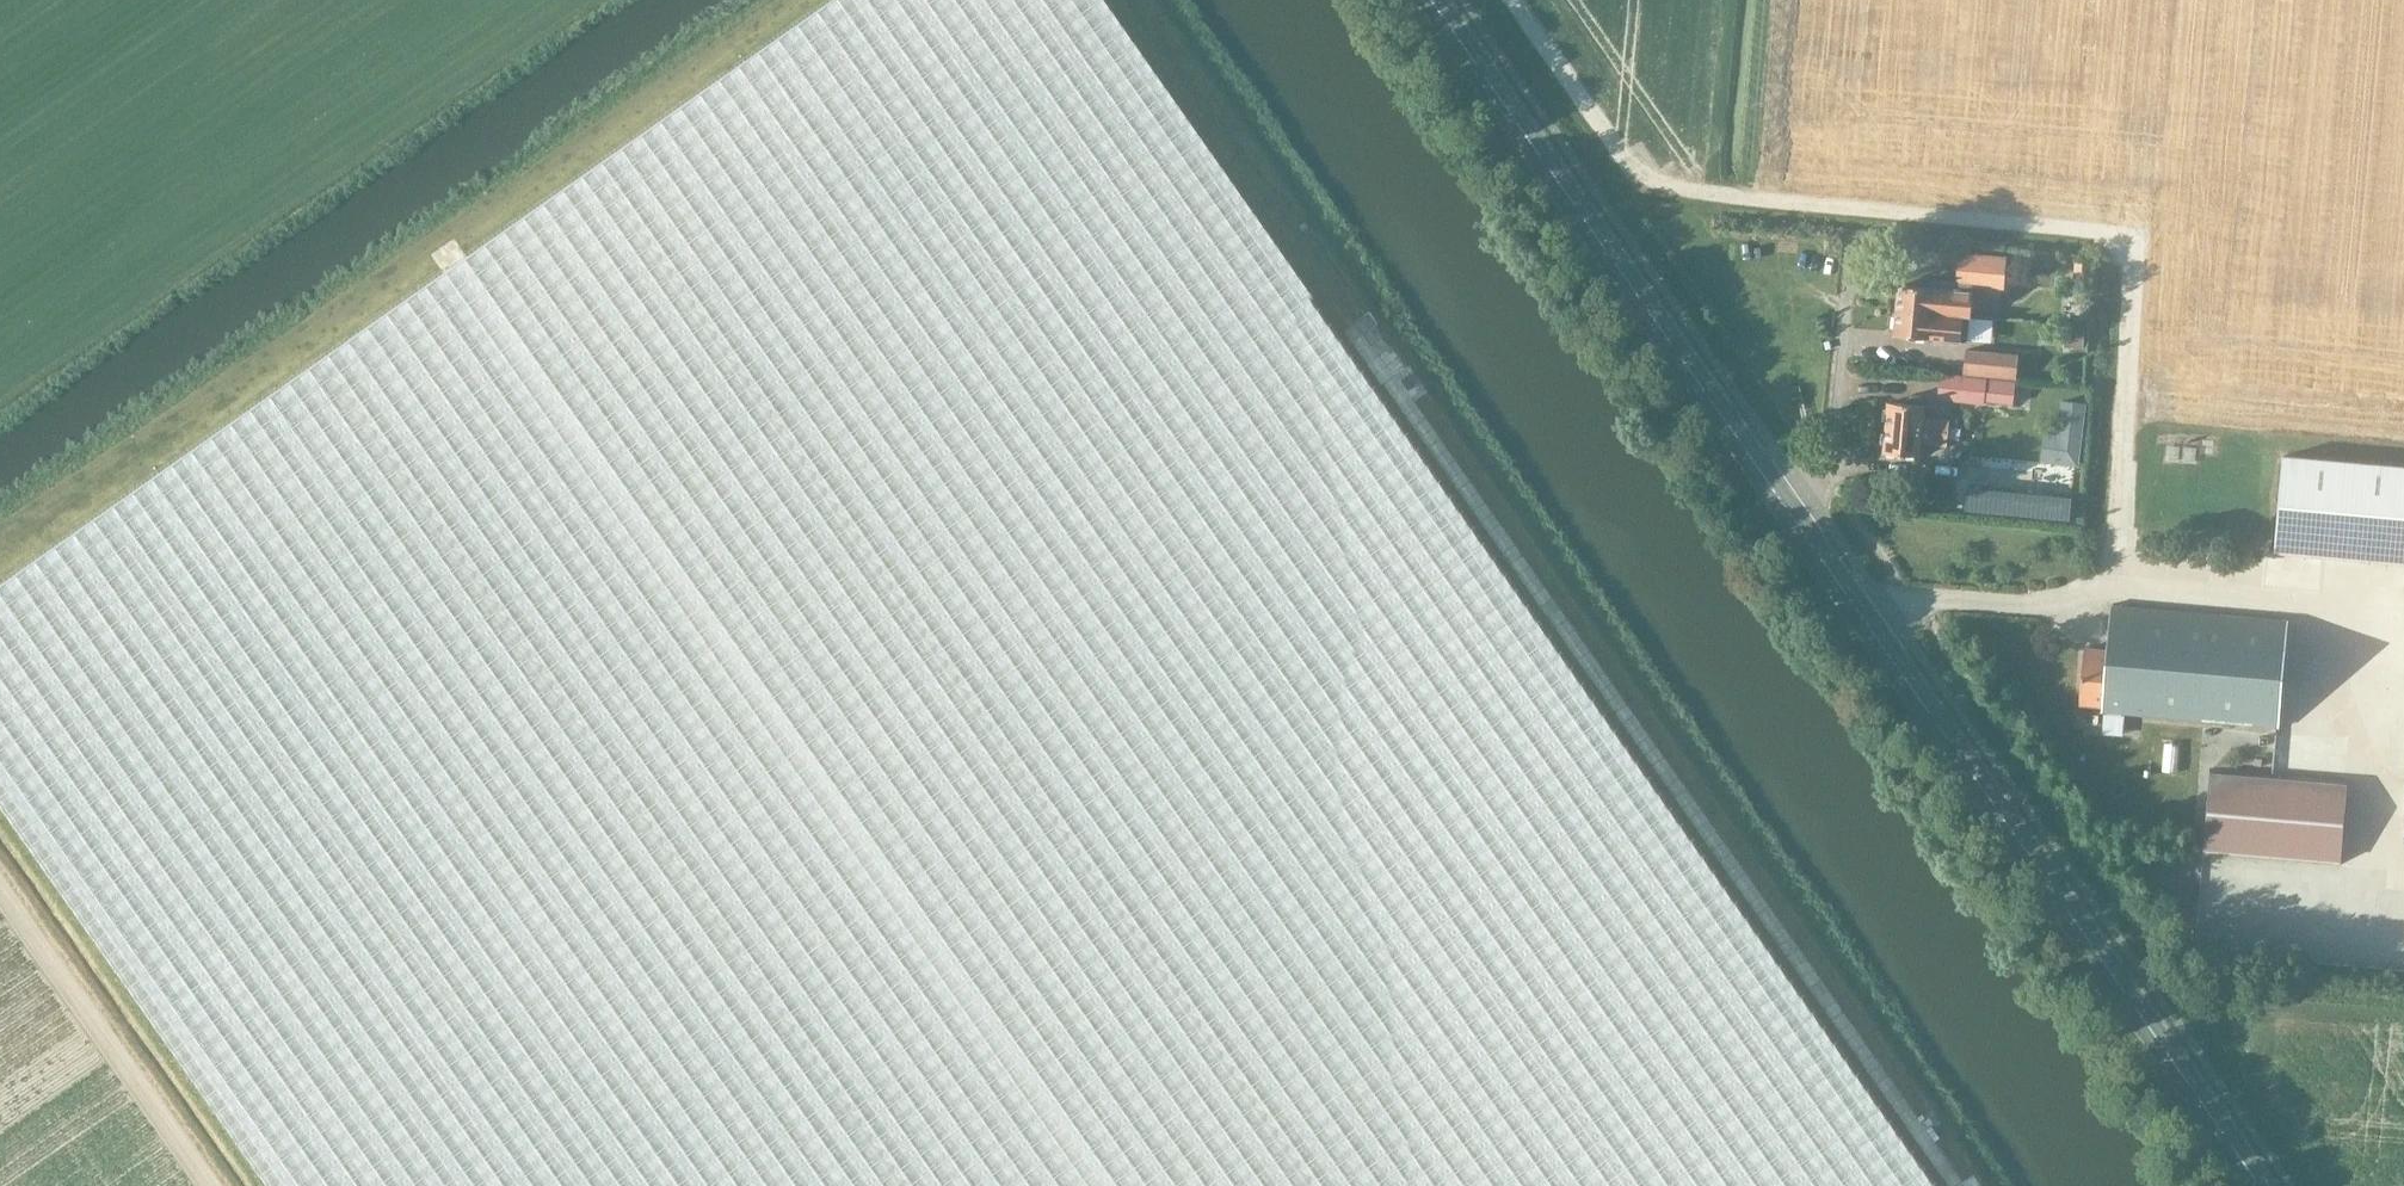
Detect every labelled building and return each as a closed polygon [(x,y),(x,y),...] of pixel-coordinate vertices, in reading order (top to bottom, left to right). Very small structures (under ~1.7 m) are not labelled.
[(0,579),(0,805),(268,1185),(1936,1185),(1101,0),(823,0),(0,579)] [(1959,254),(1956,283),(1974,284),(2003,287),(2006,259),(1959,254)] [(2078,264),(2076,284),(2088,286),(2090,265),(2078,264)] [(1899,310),(1971,317),(1974,284),(1956,283),(1935,281),(1934,288),(1901,285),(1899,310)] [(1971,317),(1899,310),(1896,336),(1930,339),(1935,345),(1943,346),(1949,341),(1969,343),(1971,317)] [(2064,348),(2082,349),(2083,331),(2065,330),(2064,348)] [(1963,373),(2015,378),(2017,355),(1965,350),(1963,373)] [(1984,401),(2012,404),(2014,382),(1937,375),(1934,398),(1983,403),(1984,401)] [(1928,401),(1924,397),(1915,397),(1911,400),(1911,405),(1890,403),(1887,452),(1925,457),(1926,445),(1950,447),(1952,419),(1927,418),(1928,406),(1927,406),(1928,401)] [(2043,433),(2040,460),(2076,464),(2082,414),(2060,411),(2058,435),(2043,433)] [(2282,456),(2274,553),(2403,564),(2403,466),(2282,456)] [(2014,481),(2015,467),(1964,464),(1963,478),(2014,481)] [(1964,509),(2070,519),(2072,499),(1966,489),(1964,509)] [(2108,713),(2282,726),(2291,621),(2117,605),(2113,654),(2087,651),(2082,704),(2109,705),(2108,713)] [(2292,775),(2336,779),(2340,739),(2296,735),(2292,775)] [(2203,848),(2342,858),(2347,783),(2210,772),(2203,848)]
